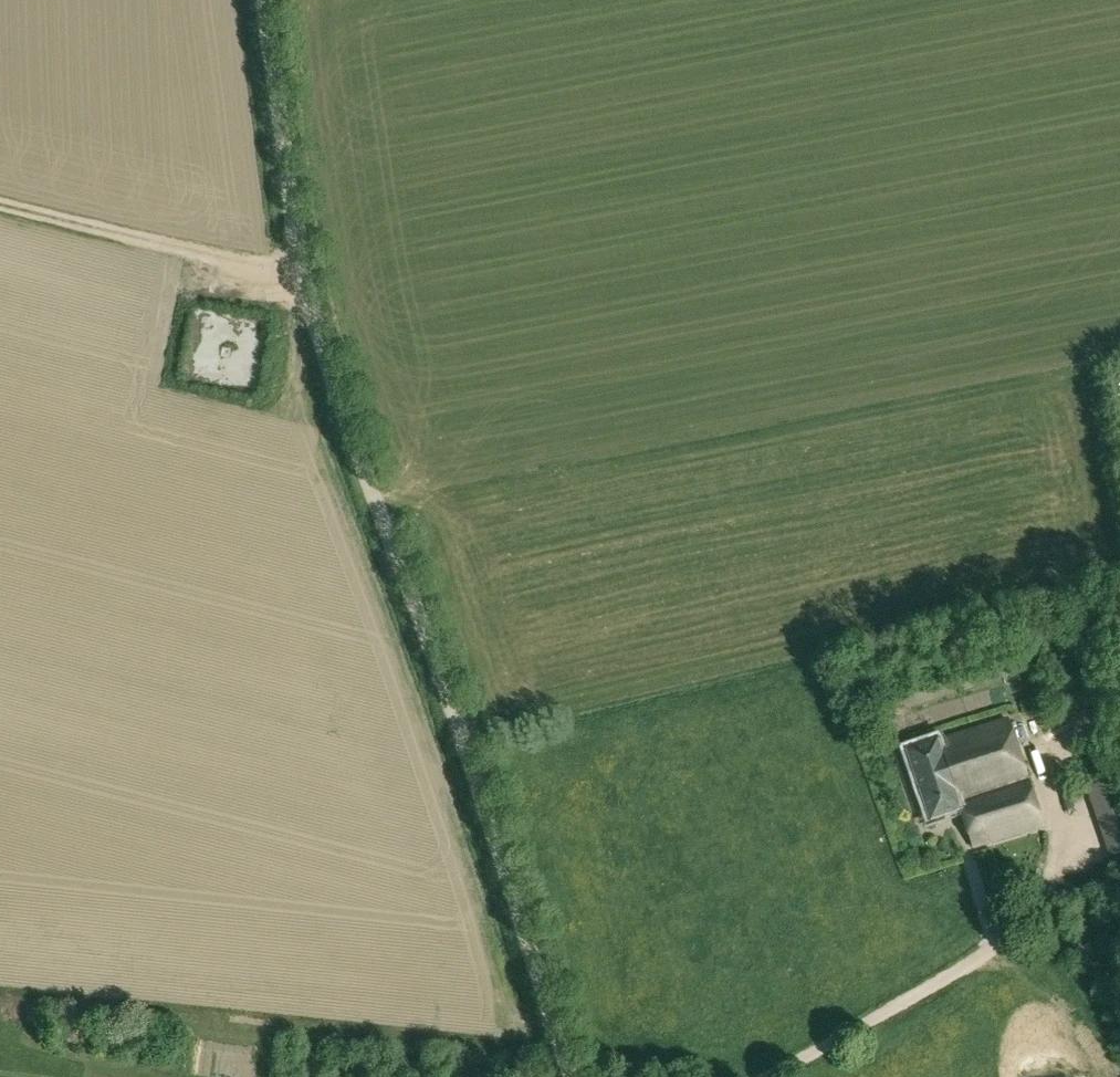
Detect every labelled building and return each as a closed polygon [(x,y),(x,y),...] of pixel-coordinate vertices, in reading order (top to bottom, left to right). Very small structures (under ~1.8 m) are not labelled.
[(1044,826),(1009,721),(940,744),(939,741),(907,752),(931,824),(962,814),(974,850),(1044,826)] [(1078,749),(1056,755),(1059,767),(1081,762),(1078,749)] [(1110,858),(1119,854),(1119,792),(1115,778),(1107,780),(1086,788),(1110,858)]
